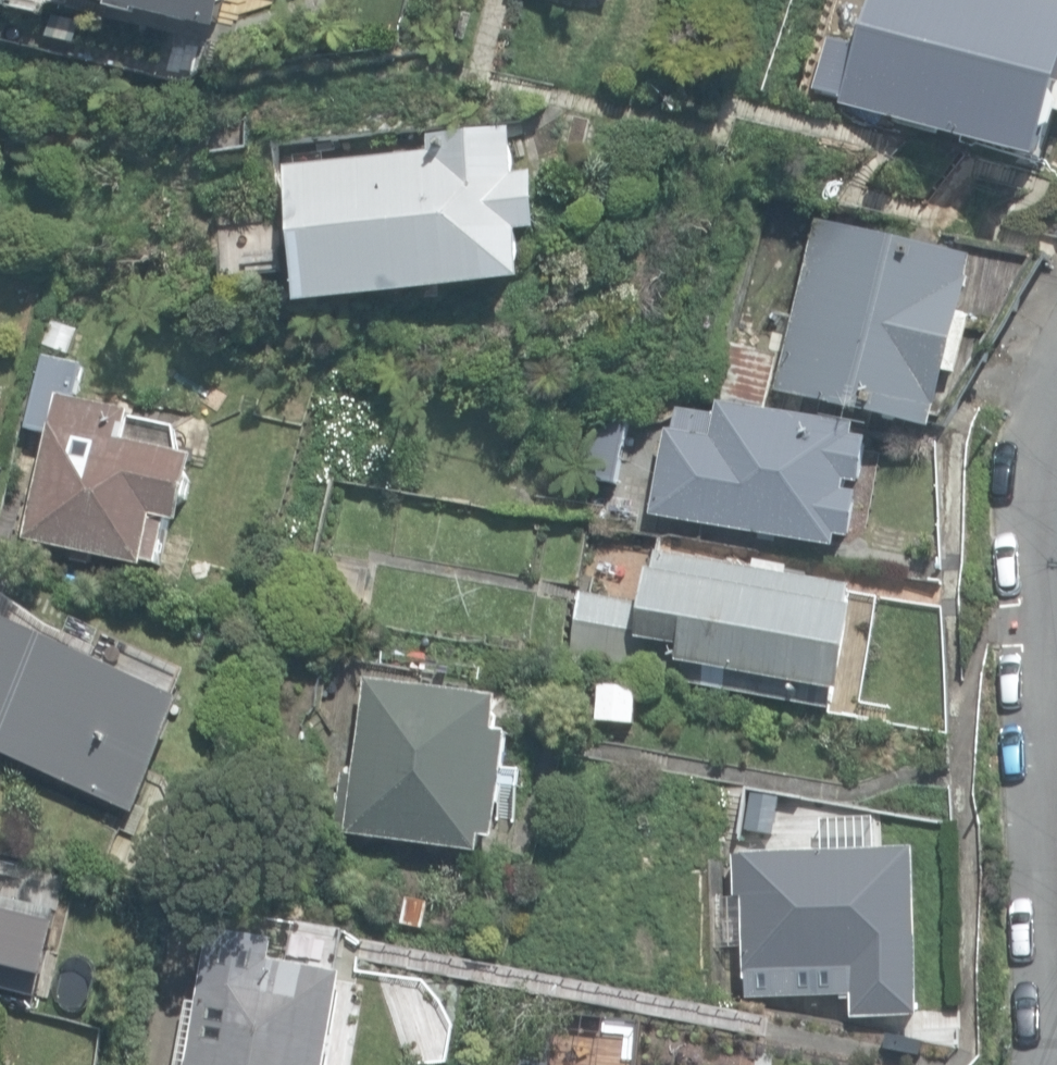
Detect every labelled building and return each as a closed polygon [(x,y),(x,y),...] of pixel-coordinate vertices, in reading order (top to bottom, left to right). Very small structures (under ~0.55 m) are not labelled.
[(223,32),(230,0),(87,0),(111,6),(111,9),(138,16),(139,13),(223,32)] [(1041,166),(1056,111),(1056,0),(872,0),(858,48),(827,39),(812,92),(843,100),(840,109),(1041,166)] [(285,167),(299,302),(525,280),(520,231),(539,229),(533,173),(515,175),(510,127),(430,135),(432,152),(285,167)] [(776,396),(933,430),(974,347),(993,351),(1048,260),(943,237),(940,249),(813,222),(776,396)] [(716,398),(766,410),(780,356),(730,344),(716,398)] [(26,539),(147,566),(149,561),(162,564),(172,520),(185,523),(200,457),(127,440),(133,411),(77,398),(84,366),(44,357),(28,428),(50,433),(26,539)] [(577,477),(617,485),(635,392),(595,384),(577,477)] [(652,515),(837,547),(838,536),(852,538),(860,494),(846,492),(848,481),(863,484),(871,441),(857,438),(859,427),(720,403),(718,415),(677,408),(673,430),(667,429),(652,515)] [(680,686),(862,719),(884,598),(787,581),(789,566),(755,560),(753,569),(656,551),(646,604),(582,592),(569,658),(681,678),(680,686)] [(134,813),(187,699),(0,613),(0,751),(134,813)] [(336,831),(482,851),(484,835),(497,837),(511,733),(499,732),(504,697),(369,678),(355,774),(345,772),(336,831)] [(600,708),(636,711),(638,687),(602,684),(600,708)] [(746,797),(749,832),(793,828),(790,793),(746,797)] [(852,990),(853,1017),(920,1014),(914,847),(868,849),(862,843),(834,845),(830,850),(735,855),(737,897),(743,897),(747,994),(852,990)] [(40,1002),(57,936),(0,921),(0,992),(40,1002)] [(345,975),(271,963),(275,938),(207,927),(185,1064),(330,1064),(345,975)] [(615,1019),(560,1011),(553,1064),(609,1064),(615,1019)]
